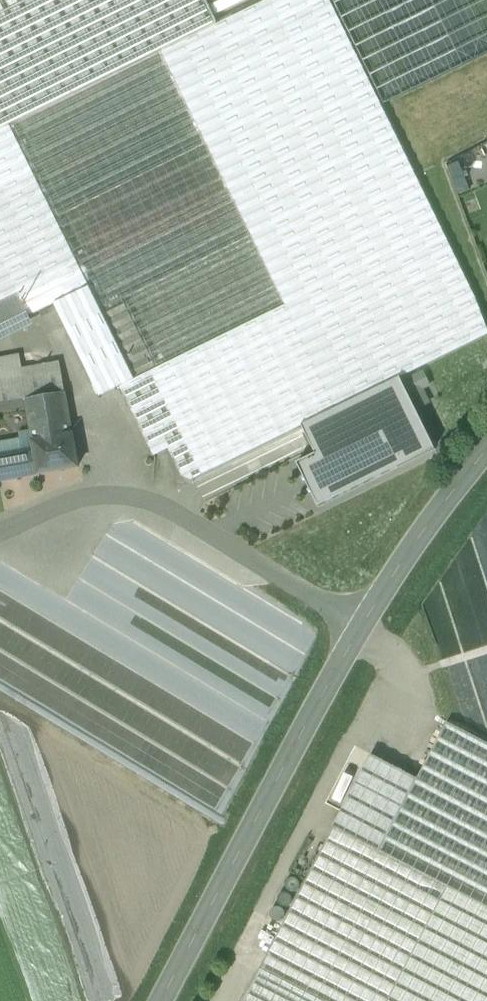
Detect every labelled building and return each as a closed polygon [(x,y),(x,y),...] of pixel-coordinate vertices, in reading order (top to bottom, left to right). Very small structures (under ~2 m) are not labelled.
[(0,12),(0,130),(9,126),(14,124),(156,53),(160,51),(161,52),(210,28),(198,0),(24,0),(0,12)] [(24,0),(0,0),(0,12),(24,0)] [(161,52),(206,144),(285,305),(134,379),(134,380),(119,387),(151,452),(166,445),(182,477),(191,481),(302,426),(400,378),(486,335),(486,330),(475,298),(381,108),(329,0),(268,0),(210,28),(161,52)] [(381,108),(486,56),(486,0),(329,0),(381,108)] [(14,124),(9,126),(55,218),(206,144),(161,52),(160,51),(156,53),(14,124)] [(17,294),(29,317),(54,305),(89,287),(55,218),(9,126),(0,130),(0,303),(17,294)] [(206,144),(55,218),(89,287),(134,379),(285,305),(206,144)] [(89,287),(54,305),(99,397),(119,387),(134,380),(134,379),(89,287)] [(0,303),(0,340),(33,325),(29,317),(17,294),(0,303)] [(21,369),(33,367),(31,353),(19,356),(21,369)] [(0,359),(0,411),(26,407),(25,400),(27,399),(21,369),(19,356),(0,359)] [(33,367),(21,369),(27,399),(64,393),(59,363),(33,367)] [(419,406),(428,402),(422,387),(428,385),(422,370),(407,376),(419,406)] [(434,449),(400,378),(302,426),(315,454),(296,464),(318,507),(434,449)] [(27,399),(25,400),(26,407),(32,441),(72,434),(64,393),(27,399)] [(72,434),(32,441),(35,454),(38,475),(78,467),(72,434)] [(0,461),(0,481),(38,475),(35,454),(0,461)] [(417,779),(370,755),(333,827),(334,827),(243,1000),(486,1000),(486,744),(446,723),(417,779)]
